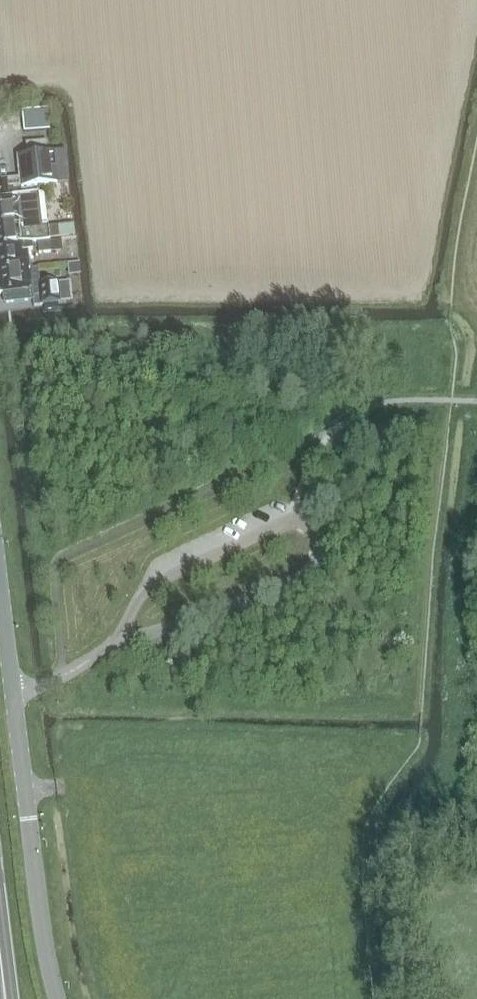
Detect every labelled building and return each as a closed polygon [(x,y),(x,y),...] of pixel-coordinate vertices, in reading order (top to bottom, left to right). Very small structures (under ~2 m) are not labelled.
[(47,109),(22,112),(24,133),(49,130),(47,110),(47,109)] [(46,141),(25,143),(26,155),(47,152),(46,141)] [(19,191),(58,186),(54,151),(47,152),(26,155),(15,156),(19,191)] [(0,199),(0,223),(37,219),(37,218),(34,195),(22,196),(0,199)] [(49,240),(59,239),(58,227),(48,228),(47,226),(42,227),(41,218),(37,218),(37,219),(0,223),(0,246),(31,243),(38,242),(49,241),(49,240)] [(50,241),(49,241),(38,242),(39,253),(51,252),(50,241)] [(31,243),(0,246),(0,270),(30,267),(28,250),(32,249),(31,243)] [(0,270),(0,294),(3,293),(4,304),(33,300),(32,290),(30,269),(30,267),(0,270)] [(60,304),(58,282),(39,284),(42,306),(60,304)]
